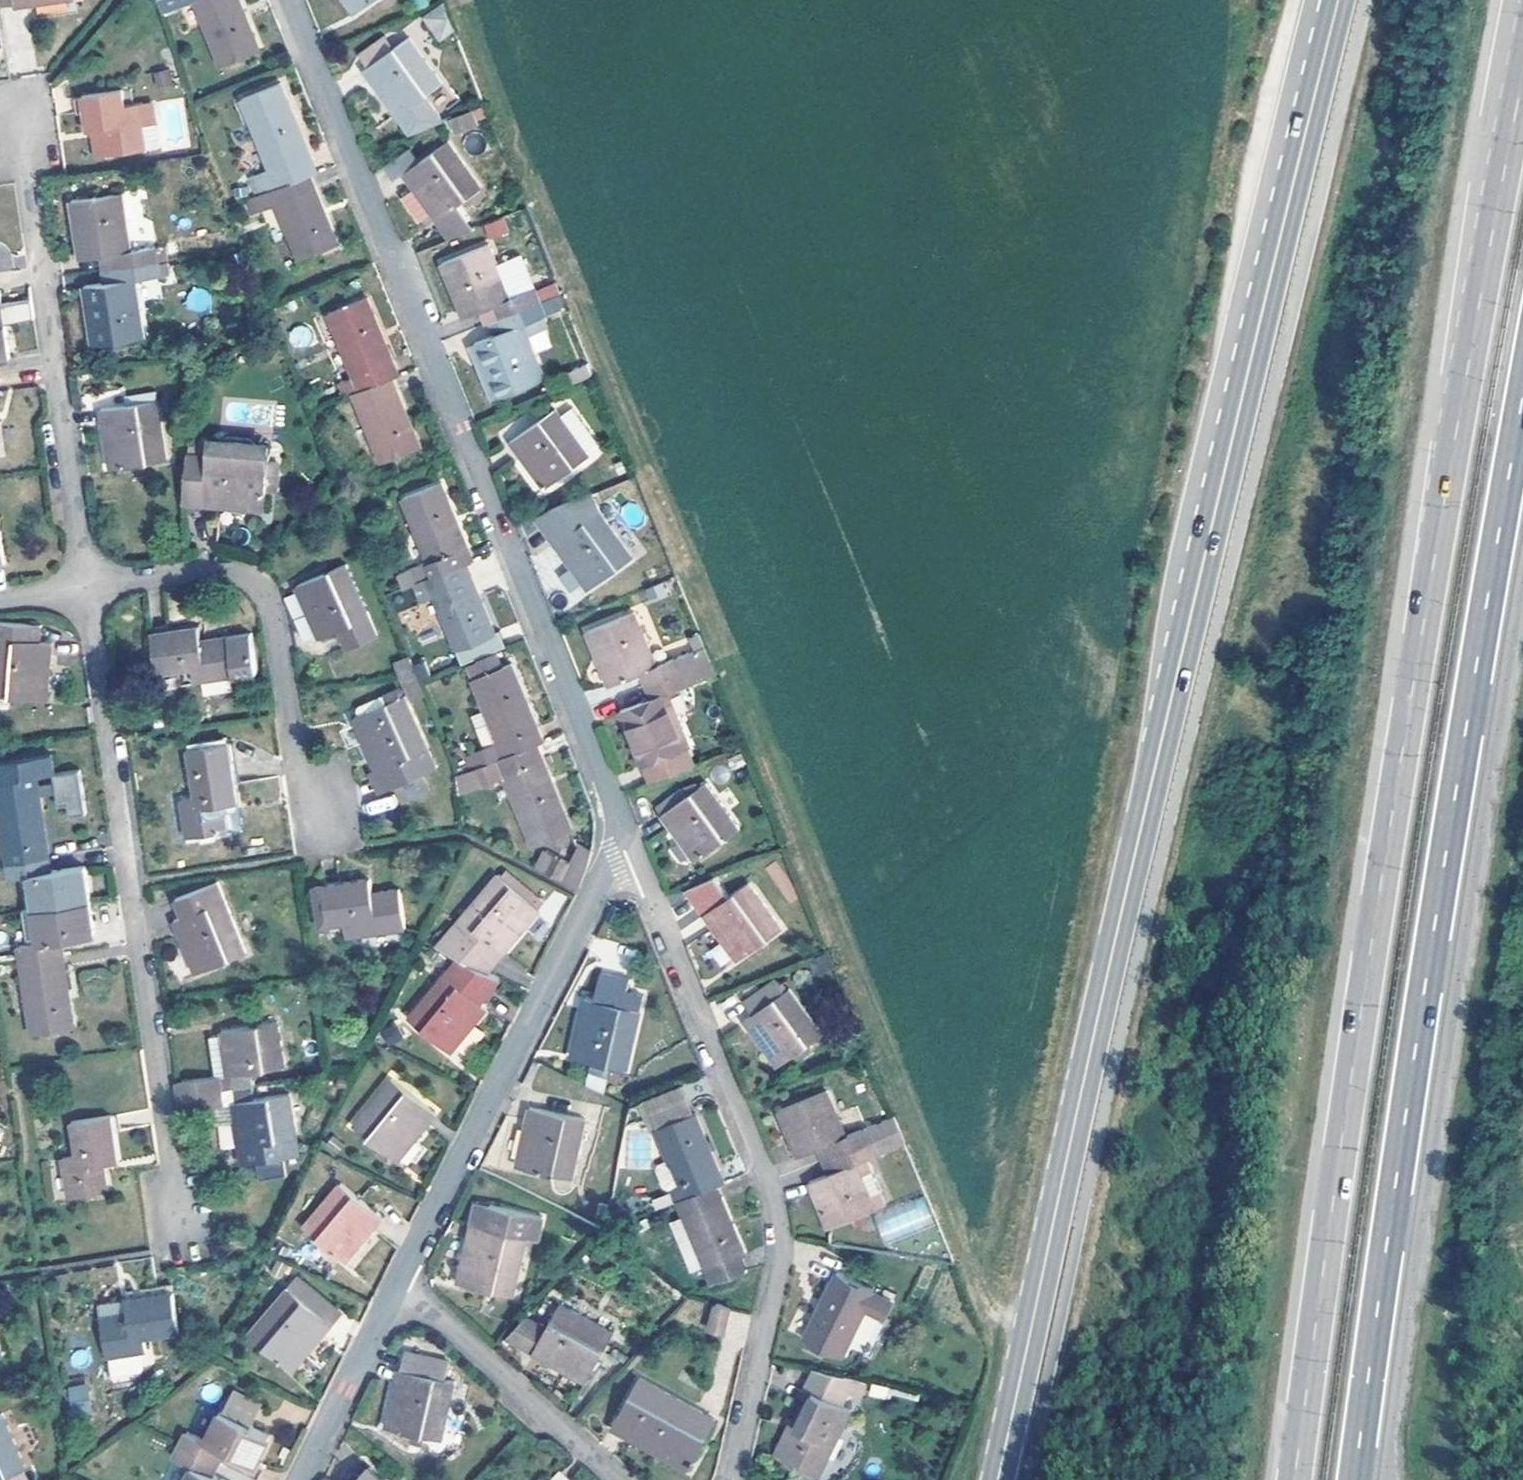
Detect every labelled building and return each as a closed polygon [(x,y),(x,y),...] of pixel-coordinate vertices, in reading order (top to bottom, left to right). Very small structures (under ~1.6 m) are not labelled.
[(14,0),(0,0),(0,9),(0,10),(15,8),(14,0)] [(158,2),(163,17),(199,3),(224,66),(263,50),(243,0),(163,0),(158,2)] [(358,15),(379,0),(347,0),(358,15)] [(437,23),(451,11),(448,3),(433,17),(437,23)] [(459,30),(451,11),(437,23),(449,39),(459,30)] [(462,39),(459,30),(449,39),(454,46),(462,39)] [(397,51),(387,39),(363,56),(372,68),(397,51)] [(444,86),(412,40),(397,51),(372,68),(368,71),(400,117),(405,114),(410,121),(416,136),(447,123),(428,98),(444,86)] [(154,73),(157,89),(174,86),(171,69),(154,73)] [(252,187),(257,199),(314,176),(321,174),(285,85),(246,100),(274,170),(277,177),(252,187)] [(130,114),(126,90),(85,95),(86,99),(78,100),(79,117),(88,116),(90,134),(107,133),(110,155),(150,150),(145,112),(130,114)] [(483,124),(477,111),(456,119),(463,133),(483,124)] [(482,190),(450,144),(422,164),(408,174),(419,191),(407,200),(424,224),(436,215),(455,239),(480,229),(462,204),(482,190)] [(400,180),(408,174),(422,164),(413,151),(390,167),(400,180)] [(277,177),(274,170),(249,181),(252,187),(277,177)] [(314,176),(257,199),(263,215),(282,207),(303,261),(342,245),(314,176)] [(122,269),(163,264),(161,250),(135,253),(127,195),(76,202),(84,260),(104,258),(120,256),(122,269)] [(504,218),(483,225),(489,240),(509,233),(504,218)] [(500,307),(505,319),(544,303),(539,291),(516,299),(494,246),(446,265),(469,319),(500,307)] [(104,258),(106,271),(122,269),(120,256),(104,258)] [(164,277),(163,264),(122,269),(124,283),(108,286),(88,289),(95,345),(146,338),(139,281),(164,277)] [(122,269),(106,271),(108,286),(124,283),(122,269)] [(186,289),(186,310),(209,310),(209,289),(186,289)] [(544,303),(505,319),(510,333),(499,337),(479,345),(502,401),(549,383),(530,335),(526,326),(536,322),(567,310),(561,297),(544,303)] [(333,314),(364,393),(396,380),(403,377),(371,299),(333,314)] [(510,333),(505,319),(493,324),(499,337),(510,333)] [(539,332),(536,322),(526,326),(530,335),(539,332)] [(13,358),(8,324),(0,325),(0,359),(13,358)] [(601,376),(597,366),(584,372),(587,381),(601,376)] [(396,380),(364,393),(358,395),(385,464),(424,449),(396,380)] [(169,463),(160,402),(103,411),(113,471),(169,463)] [(604,439),(581,408),(565,418),(588,451),(604,439)] [(565,418),(560,411),(516,442),(550,489),(593,458),(588,451),(565,418)] [(211,450),(271,455),(272,442),(212,436),(211,450)] [(271,455),(211,450),(210,457),(191,455),(186,505),(267,512),(269,494),(271,455)] [(280,456),(271,455),(269,494),(278,494),(280,456)] [(417,569),(423,583),(471,564),(478,561),(446,482),(407,498),(432,563),(417,569)] [(604,511),(597,494),(551,513),(568,539),(561,544),(594,590),(637,558),(604,511)] [(568,539),(551,513),(541,517),(561,544),(568,539)] [(471,564),(423,583),(419,585),(426,603),(441,598),(461,648),(499,634),(471,564)] [(380,640),(351,568),(303,587),(324,641),(343,633),(351,653),(380,640)] [(419,585),(423,583),(417,569),(404,574),(409,588),(419,585)] [(298,638),(309,635),(297,593),(286,596),(298,638)] [(649,672),(654,686),(692,670),(687,656),(661,666),(640,613),(593,631),(614,686),(649,672)] [(3,624),(0,656),(0,697),(50,701),(55,645),(43,644),(43,629),(3,624)] [(204,641),(202,628),(154,634),(159,673),(194,670),(196,682),(259,674),(253,635),(204,641)] [(502,658),(500,652),(483,659),(485,665),(502,658)] [(490,766),(542,745),(548,742),(517,664),(506,668),(502,658),(485,665),(489,675),(479,679),(504,744),(484,752),(490,766)] [(407,679),(422,678),(416,664),(403,669),(407,679)] [(692,670),(654,686),(658,699),(626,712),(647,767),(694,748),(673,694),(697,683),(692,670)] [(430,697),(422,678),(407,679),(411,691),(413,691),(417,701),(430,697)] [(437,772),(408,699),(358,720),(380,774),(387,793),(395,789),(402,804),(432,794),(426,776),(437,772)] [(142,736),(139,721),(127,722),(129,737),(142,736)] [(241,784),(235,743),(227,744),(235,786),(241,784)] [(235,786),(227,744),(191,750),(196,797),(182,799),(187,838),(227,832),(224,807),(238,805),(235,786)] [(576,832),(542,745),(490,766),(462,777),(468,793),(510,777),(538,847),(576,832)] [(694,748),(647,767),(654,785),(701,766),(694,748)] [(11,865),(52,859),(39,775),(57,772),(55,755),(0,762),(0,788),(11,865)] [(720,782),(723,783),(726,784),(730,782),(732,780),(734,777),(734,773),(733,770),(730,767),(727,766),(724,766),(720,767),(718,769),(716,772),(716,776),(717,779),(720,782)] [(387,793),(380,774),(372,778),(379,796),(387,793)] [(744,832),(711,785),(686,802),(680,794),(670,801),(675,809),(667,815),(701,862),(744,832)] [(675,809),(670,801),(662,807),(667,815),(675,809)] [(600,850),(588,844),(578,862),(563,854),(556,870),(588,887),(597,865),(600,850)] [(33,876),(37,910),(93,902),(88,867),(54,872),(52,859),(11,865),(13,879),(33,876)] [(552,901),(514,866),(509,873),(547,906),(552,901)] [(445,945),(465,955),(495,970),(547,906),(509,873),(506,871),(445,945)] [(378,896),(376,881),(330,888),(334,928),(370,923),(372,937),(410,931),(406,893),(378,896)] [(199,975),(248,954),(220,883),(179,899),(185,918),(178,921),(199,975)] [(786,930),(754,885),(711,916),(743,961),(786,930)] [(23,947),(24,958),(66,953),(64,941),(98,935),(93,902),(37,910),(42,945),(23,947)] [(42,945),(37,910),(18,913),(23,947),(42,945)] [(720,971),(731,963),(718,944),(707,952),(720,971)] [(66,953),(24,958),(34,1032),(76,1025),(66,953)] [(495,970),(465,955),(415,1016),(455,1050),(492,1006),(487,1002),(509,977),(495,970)] [(634,979),(607,972),(601,1001),(591,999),(579,1059),(634,1071),(649,997),(631,993),(634,979)] [(760,1015),(751,1022),(783,1068),(827,1037),(795,990),(780,1000),(770,987),(750,1002),(760,1015)] [(214,1038),(220,1077),(232,1075),(287,1067),(280,1023),(226,1032),(226,1036),(214,1038)] [(220,1077),(222,1091),(233,1090),(232,1075),(220,1077)] [(441,1112),(400,1075),(361,1122),(403,1158),(441,1112)] [(222,1091),(220,1077),(180,1083),(182,1097),(222,1091)] [(269,1093),(268,1085),(237,1089),(237,1097),(269,1093)] [(690,1086),(652,1102),(661,1125),(663,1131),(702,1115),(690,1086)] [(233,1090),(222,1091),(224,1106),(236,1104),(233,1090)] [(224,1106),(222,1091),(182,1097),(184,1111),(217,1107),(224,1106)] [(833,1145),(839,1158),(902,1133),(897,1120),(852,1137),(833,1092),(787,1110),(805,1156),(825,1148),(833,1145)] [(300,1158),(291,1096),(236,1104),(238,1121),(244,1165),(259,1164),(284,1160),(300,1158)] [(654,1127),(661,1125),(652,1102),(645,1104),(654,1127)] [(224,1106),(217,1107),(219,1123),(238,1121),(236,1104),(224,1106)] [(590,1120),(537,1108),(523,1167),(578,1179),(590,1120)] [(121,1161),(114,1113),(75,1119),(78,1153),(66,1155),(71,1196),(111,1190),(108,1163),(121,1161)] [(685,1203),(724,1187),(730,1185),(702,1115),(663,1131),(688,1191),(681,1193),(685,1203)] [(232,1125),(219,1126),(219,1148),(233,1148),(232,1125)] [(902,1133),(839,1158),(845,1171),(835,1176),(817,1183),(834,1231),(882,1212),(876,1197),(867,1201),(859,1181),(869,1178),(863,1164),(907,1146),(902,1133)] [(830,1163),(839,1158),(833,1145),(825,1148),(830,1163)] [(839,1158),(830,1163),(835,1176),(845,1171),(839,1158)] [(284,1160),(259,1164),(261,1182),(287,1178),(284,1160)] [(386,1215),(345,1181),(309,1225),(323,1236),(330,1242),(351,1259),(386,1215)] [(751,1256),(724,1187),(685,1203),(684,1203),(689,1217),(675,1222),(695,1275),(710,1270),(717,1287),(751,1274),(745,1258),(751,1256)] [(920,1199),(870,1219),(883,1252),(933,1232),(920,1199)] [(496,1204),(482,1200),(476,1226),(491,1228),(496,1204)] [(548,1215),(496,1204),(491,1228),(476,1226),(463,1284),(520,1296),(533,1238),(543,1240),(548,1215)] [(330,1242),(323,1236),(317,1242),(324,1248),(330,1242)] [(880,1293),(843,1276),(810,1344),(848,1361),(871,1312),(891,1320),(897,1305),(879,1296),(880,1293)] [(335,1321),(295,1286),(255,1333),(297,1368),(335,1321)] [(182,1334),(176,1294),(101,1306),(110,1360),(149,1353),(148,1340),(182,1334)] [(620,1336),(566,1306),(552,1329),(538,1321),(523,1345),(592,1384),(620,1336)] [(736,1310),(721,1307),(714,1333),(730,1337),(736,1310)] [(538,1321),(531,1317),(511,1338),(523,1345),(538,1321)] [(405,1371),(450,1380),(453,1362),(409,1353),(405,1371)] [(405,1371),(403,1370),(401,1381),(391,1430),(420,1437),(430,1439),(446,1442),(459,1382),(450,1380),(405,1371)] [(812,1393),(818,1396),(786,1464),(820,1479),(824,1479),(855,1415),(847,1410),(853,1396),(855,1391),(861,1380),(823,1372),(812,1393)] [(719,1423),(644,1379),(616,1426),(668,1458),(675,1446),(698,1460),(719,1423)] [(67,1386),(68,1414),(90,1413),(88,1385),(67,1386)] [(268,1401),(238,1387),(226,1409),(232,1412),(241,1394),(266,1407),(268,1401)] [(865,1396),(855,1391),(853,1396),(862,1401),(865,1396)] [(187,1441),(224,1460),(229,1448),(260,1463),(274,1432),(258,1424),(266,1407),(241,1394),(232,1412),(226,1409),(212,1437),(192,1429),(187,1441)] [(3,1412),(0,1413),(0,1479),(25,1470),(3,1412)] [(430,1439),(420,1437),(418,1446),(429,1448),(430,1439)] [(224,1460),(187,1441),(181,1454),(199,1464),(191,1479),(231,1479),(217,1473),(224,1460)] [(692,1472),(693,1469),(697,1462),(698,1460),(675,1446),(668,1458),(692,1472)] [(370,1469),(360,1479),(383,1479),(370,1469)]
